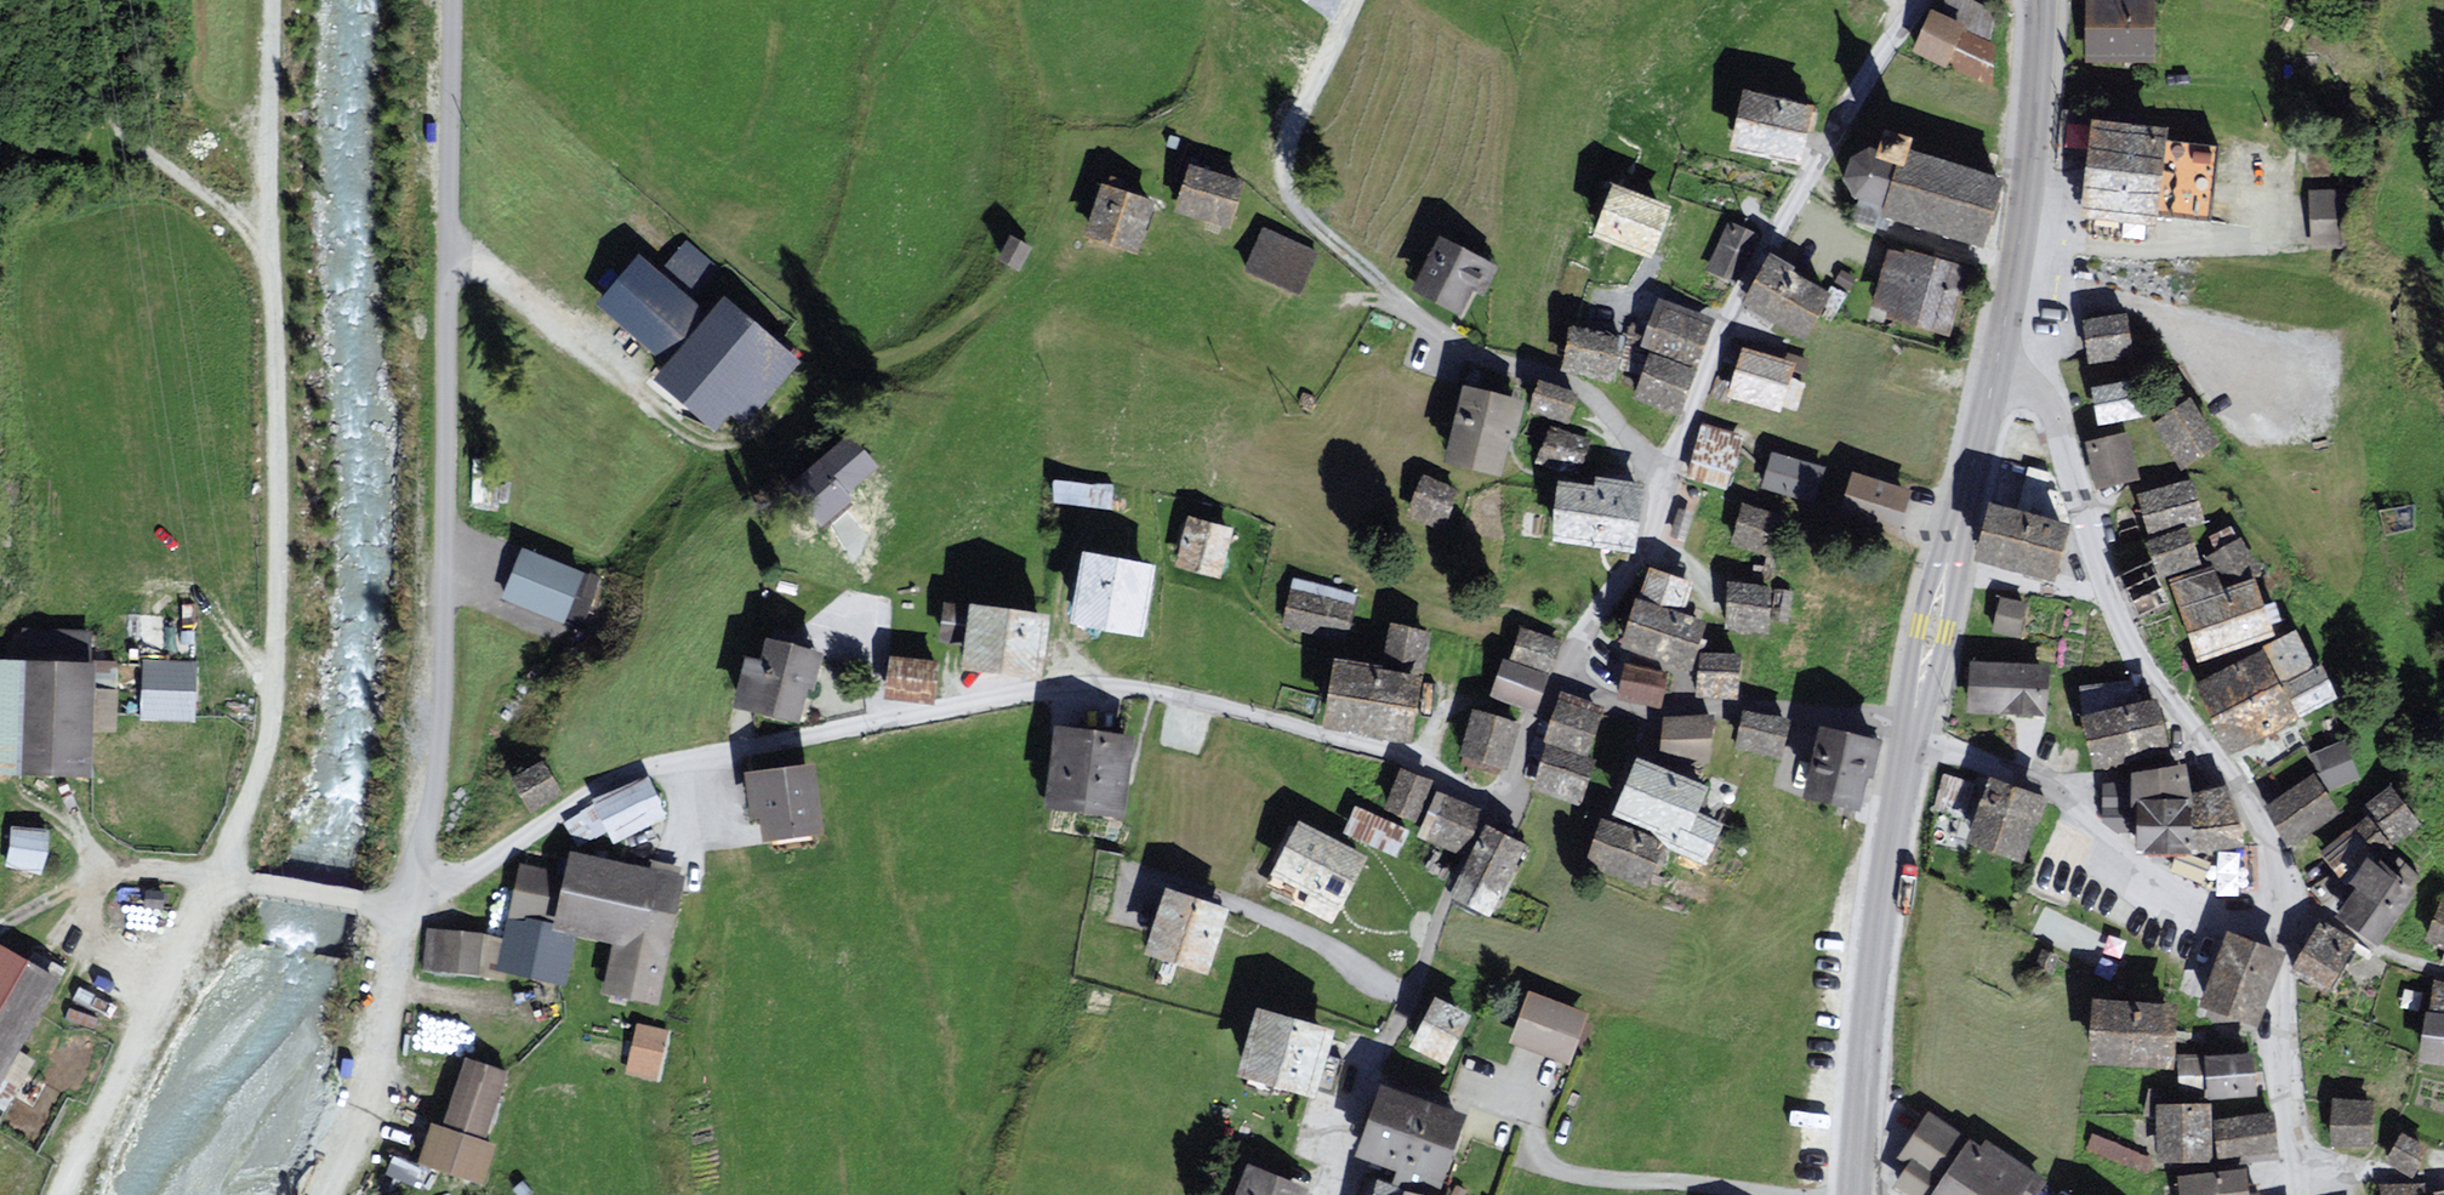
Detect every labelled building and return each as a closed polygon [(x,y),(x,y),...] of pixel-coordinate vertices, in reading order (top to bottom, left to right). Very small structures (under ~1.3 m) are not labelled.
[(1958,0),(1945,0),(1940,12),(1927,6),(1905,56),(1942,73),(1946,65),(1990,85),(1986,42),(1997,17),(1958,0)] [(2149,3),(2091,2),(2091,59),(2131,59),(2149,60),(2149,3)] [(1808,109),(1744,94),(1733,142),(1781,154),(1797,157),(1808,109)] [(2161,137),(2092,128),(2080,221),(2154,231),(2156,216),(2207,222),(2215,154),(2159,147),(2161,137)] [(1228,223),(1240,182),(1193,169),(1181,209),(1228,223)] [(1150,202),(1104,187),(1089,233),(1135,248),(1150,202)] [(2350,189),(2314,190),(2315,243),(2352,242),(2350,189)] [(1666,210),(1613,190),(1597,232),(1649,252),(1666,210)] [(1755,240),(1730,227),(1709,271),(1734,283),(1755,240)] [(1314,254),(1265,232),(1249,267),(1298,289),(1314,254)] [(1030,248),(1012,239),(1001,259),(1019,269),(1030,248)] [(1493,267),(1440,241),(1416,290),(1459,311),(1471,286),(1481,291),(1493,267)] [(1964,271),(1893,254),(1881,304),(1898,308),(1895,318),(1949,331),(1964,271)] [(722,300),(709,315),(639,258),(601,304),(673,364),(662,377),(715,420),(729,404),(749,421),(798,362),(722,300)] [(1831,294),(1769,260),(1746,303),(1773,318),(1807,337),(1831,294)] [(1709,323),(1660,304),(1645,341),(1695,360),(1709,323)] [(2124,321),(2084,327),(2090,363),(2129,357),(2124,321)] [(1610,376),(1618,342),(1573,332),(1566,366),(1610,376)] [(1790,367),(1743,353),(1730,394),(1754,401),(1777,408),(1790,367)] [(1689,372),(1651,357),(1636,395),(1646,399),(1675,410),(1689,372)] [(1567,421),(1576,396),(1540,384),(1531,408),(1567,421)] [(2146,414),(2139,384),(2095,393),(2101,424),(2133,417),(2146,414)] [(1517,403),(1466,390),(1448,461),(1499,474),(1517,403)] [(2214,448),(2190,408),(2157,428),(2169,449),(2181,468),(2214,448)] [(1587,442),(1553,431),(1543,459),(1578,471),(1587,442)] [(1742,445),(1701,431),(1686,475),(1727,489),(1742,445)] [(873,466),(847,438),(793,489),(819,516),(873,466)] [(2127,450),(2125,440),(2089,449),(2099,489),(2135,479),(2127,450)] [(1822,471),(1772,456),(1763,485),(1775,488),(1813,500),(1822,471)] [(1903,495),(1849,478),(1837,518),(1890,535),(1903,495)] [(1633,524),(1638,485),(1599,480),(1598,492),(1562,487),(1555,538),(1630,548),(1633,524)] [(1452,497),(1421,485),(1409,515),(1440,527),(1452,497)] [(2199,519),(2189,485),(2176,489),(2140,500),(2151,534),(2199,519)] [(1779,518),(1743,507),(1733,540),(1745,544),(1769,551),(1779,518)] [(2063,531),(1994,511),(1981,557),(2030,571),(2050,576),(2063,531)] [(1228,530),(1191,520),(1180,563),(1217,573),(1228,530)] [(2236,543),(2229,530),(2212,540),(2221,555),(2212,559),(2224,581),(2228,587),(2256,571),(2240,541),(2236,543)] [(2196,561),(2185,532),(2151,545),(2162,574),(2179,568),(2196,561)] [(580,577),(519,553),(501,598),(562,622),(580,577)] [(1139,631),(1150,567),(1125,563),(1087,556),(1076,621),(1139,631)] [(2166,602),(2151,565),(2120,578),(2125,589),(2135,614),(2166,602)] [(584,624),(602,575),(586,569),(569,618),(584,624)] [(1650,572),(1642,595),(1681,609),(1689,585),(1650,572)] [(2210,572),(2177,583),(2201,655),(2259,636),(2269,633),(2252,583),(2218,594),(2210,572)] [(1759,630),(1763,592),(1726,589),(1722,626),(1759,630)] [(1352,607),(1294,593),(1286,624),(1328,634),(1345,638),(1352,607)] [(1791,596),(1774,593),(1768,621),(1786,624),(1791,596)] [(1700,625),(1638,604),(1623,645),(1664,660),(1686,667),(1700,625)] [(2016,638),(2022,608),(2007,605),(2000,604),(1994,633),(2016,638)] [(1038,677),(1046,617),(973,607),(964,667),(1038,677)] [(1557,642),(1524,630),(1519,643),(1514,656),(1547,669),(1557,642)] [(1426,638),(1391,631),(1388,646),(1384,670),(1419,676),(1426,638)] [(2295,633),(2267,647),(2273,658),(2283,678),(2311,664),(2295,633)] [(17,635),(16,662),(0,661),(0,778),(76,782),(78,731),(104,732),(106,694),(82,693),(84,638),(17,635)] [(821,654),(770,642),(765,665),(751,661),(740,703),(798,717),(805,687),(813,689),(815,679),(821,654)] [(2281,696),(2260,654),(2201,684),(2233,746),(2292,717),(2281,696)] [(1735,692),(1737,658),(1706,656),(1704,690),(1735,692)] [(198,719),(200,659),(143,657),(141,717),(198,719)] [(932,700),(936,665),(893,660),(892,673),(889,695),(932,700)] [(1545,679),(1506,664),(1495,694),(1534,709),(1545,679)] [(2043,668),(1974,664),(1972,710),(2040,713),(2043,668)] [(1665,677),(1627,668),(1621,695),(1658,704),(1665,677)] [(1405,741),(1416,684),(1338,669),(1327,726),(1377,736),(1405,741)] [(2322,670),(2288,687),(2301,714),(2317,706),(2335,698),(2322,670)] [(2092,716),(2087,718),(2097,766),(2165,751),(2154,703),(2136,707),(2131,688),(2084,692),(2092,716)] [(1573,706),(1562,702),(1548,742),(1585,755),(1599,715),(1573,706)] [(1492,718),(1478,714),(1466,755),(1504,766),(1516,725),(1492,718)] [(1778,726),(1738,716),(1730,748),(1771,758),(1778,726)] [(1707,761),(1706,722),(1659,724),(1661,763),(1707,761)] [(1128,742),(1060,731),(1049,801),(1118,811),(1123,777),(1128,742)] [(1872,744),(1826,734),(1813,794),(1858,804),(1865,775),(1872,744)] [(2327,752),(2317,756),(2330,788),(2357,777),(2344,745),(2327,752)] [(1591,767),(1548,752),(1535,791),(1578,805),(1591,767)] [(559,792),(542,766),(514,783),(524,799),(531,809),(559,792)] [(821,832),(814,767),(746,774),(750,808),(751,816),(764,815),(767,838),(821,832)] [(1699,796),(1640,770),(1616,822),(1697,859),(1710,831),(1687,821),(1699,796)] [(1428,786),(1402,777),(1397,790),(1388,813),(1413,823),(1428,786)] [(1970,788),(1941,778),(1930,810),(1959,820),(1970,788)] [(2184,778),(2134,786),(2140,857),(2190,854),(2239,848),(2232,824),(2223,795),(2187,807),(2184,778)] [(2335,812),(2313,779),(2268,809),(2279,826),(2290,842),(2335,812)] [(664,817),(647,781),(598,803),(606,819),(615,839),(664,817)] [(2038,808),(1991,790),(1970,846),(2017,864),(2038,808)] [(2414,826),(2391,792),(2368,808),(2392,842),(2414,826)] [(1478,815),(1437,798),(1420,838),(1461,855),(1478,815)] [(1404,834),(1355,812),(1345,835),(1394,857),(1404,834)] [(2388,846),(2369,820),(2325,853),(2334,864),(2345,878),(2388,846)] [(4,828),(0,847),(0,871),(28,876),(36,833),(4,828)] [(1657,850),(1605,830),(1592,866),(1643,886),(1657,850)] [(1361,863),(1299,833),(1275,882),(1337,912),(1361,863)] [(1521,854),(1489,837),(1456,903),(1488,919),(1521,854)] [(682,881),(574,857),(568,881),(521,871),(511,915),(561,925),(620,938),(609,990),(657,1000),(664,966),(682,881)] [(2409,884),(2372,859),(2358,876),(2353,883),(2357,886),(2360,889),(2343,914),(2375,935),(2409,884)] [(1221,916),(1166,899),(1161,915),(1148,959),(1202,975),(1221,916)] [(2443,912),(2431,942),(2443,948),(2443,912)] [(2351,945),(2320,927),(2311,943),(2297,969),(2328,987),(2351,945)] [(481,944),(422,935),(417,968),(476,977),(481,944)] [(2253,1018),(2276,954),(2230,937),(2206,1001),(2253,1018)] [(0,956),(0,1075),(58,975),(28,958),(22,969),(0,956)] [(2435,987),(2431,1014),(2443,1016),(2443,988),(2435,987)] [(1577,1018),(1525,999),(1508,1044),(1561,1063),(1577,1018)] [(2173,1010),(2099,1005),(2095,1058),(2169,1064),(2171,1035),(2173,1010)] [(1465,1021),(1436,1007),(1414,1051),(1443,1065),(1465,1021)] [(2424,1018),(2417,1065),(2443,1069),(2443,1021),(2424,1018)] [(662,1079),(671,1028),(637,1021),(627,1072),(662,1079)] [(1308,1034),(1258,1021),(1243,1081),(1310,1098),(1325,1038),(1308,1034)] [(2198,1058),(2183,1058),(2184,1086),(2209,1085),(2209,1096),(2254,1094),(2252,1056),(2227,1057),(2198,1058)] [(502,1077),(471,1066),(447,1130),(431,1124),(417,1162),(480,1184),(493,1146),(479,1141),(502,1077)] [(2368,1100),(2329,1099),(2329,1142),(2367,1142),(2368,1100)] [(1458,1124),(1382,1101),(1364,1161),(1398,1171),(1440,1184),(1458,1124)] [(2208,1108),(2162,1108),(2162,1160),(2208,1160),(2208,1108)] [(1922,1114),(1892,1156),(1900,1162),(1883,1186),(1897,1194),(2042,1194),(2049,1186),(1980,1141),(1975,1148),(1922,1114)] [(2269,1116),(2220,1122),(2224,1157),(2270,1152),(2273,1152),(2269,1116)] [(2097,1131),(2084,1160),(2140,1186),(2154,1156),(2097,1131)] [(2424,1146),(2398,1131),(2384,1156),(2410,1170),(2424,1146)] [(1250,1172),(1241,1194),(1302,1194),(1303,1194),(1272,1182),(1250,1172)] [(2184,1178),(2185,1194),(2244,1194),(2243,1174),(2184,1178)] [(2421,1187),(2377,1188),(2379,1194),(2421,1194),(2421,1187)]
